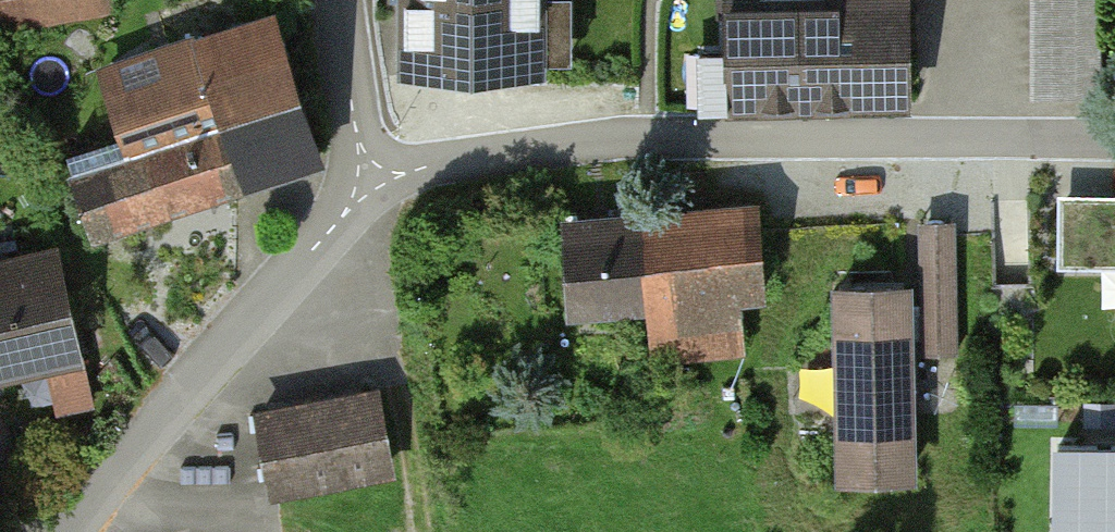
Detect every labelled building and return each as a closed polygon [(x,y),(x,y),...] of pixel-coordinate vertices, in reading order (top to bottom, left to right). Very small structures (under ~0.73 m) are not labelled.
[(113,3),(112,0),(0,0),(0,20),(113,3)] [(536,63),(537,0),(406,0),(406,63),(536,63)] [(730,100),(907,97),(905,0),(823,0),(728,2),(730,100)] [(1033,85),(1095,86),(1096,0),(1034,0),(1033,85)] [(203,39),(249,176),(322,152),(276,15),(203,39)] [(69,168),(90,230),(249,176),(203,39),(172,48),(178,67),(108,91),(128,148),(69,168)] [(1114,293),(1114,176),(1064,175),(1063,254),(1109,255),(1109,293),(1114,293)] [(755,200),(642,209),(649,299),(653,357),(731,351),(727,292),(762,290),(755,200)] [(649,299),(642,209),(564,215),(571,305),(649,299)] [(918,222),(917,341),(954,341),(955,223),(918,222)] [(0,266),(0,368),(80,350),(59,253),(0,266)] [(904,283),(830,284),(832,470),(905,470),(904,283)] [(255,408),(264,484),(385,469),(376,393),(255,408)] [(1056,444),(1056,529),(1114,529),(1114,444),(1056,444)]
